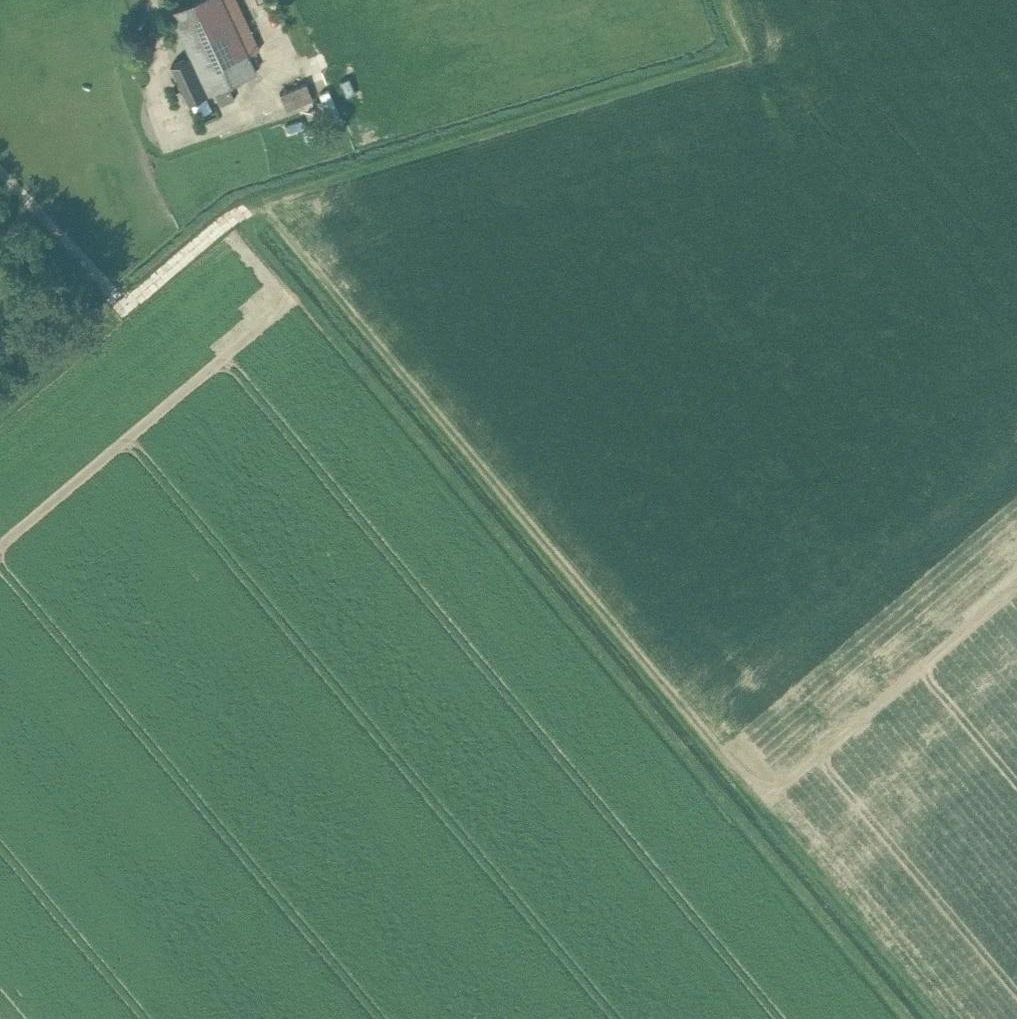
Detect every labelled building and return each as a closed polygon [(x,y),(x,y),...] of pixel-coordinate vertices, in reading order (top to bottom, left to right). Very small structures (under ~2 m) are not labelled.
[(227,84),(257,71),(250,54),(260,50),(239,2),(238,0),(196,0),(172,11),(192,55),(171,65),(188,102),(214,90),(220,104),(233,98),(227,84)] [(289,109),(313,100),(306,82),(282,92),(289,109)] [(307,140),(327,133),(323,122),(303,129),(307,140)]
